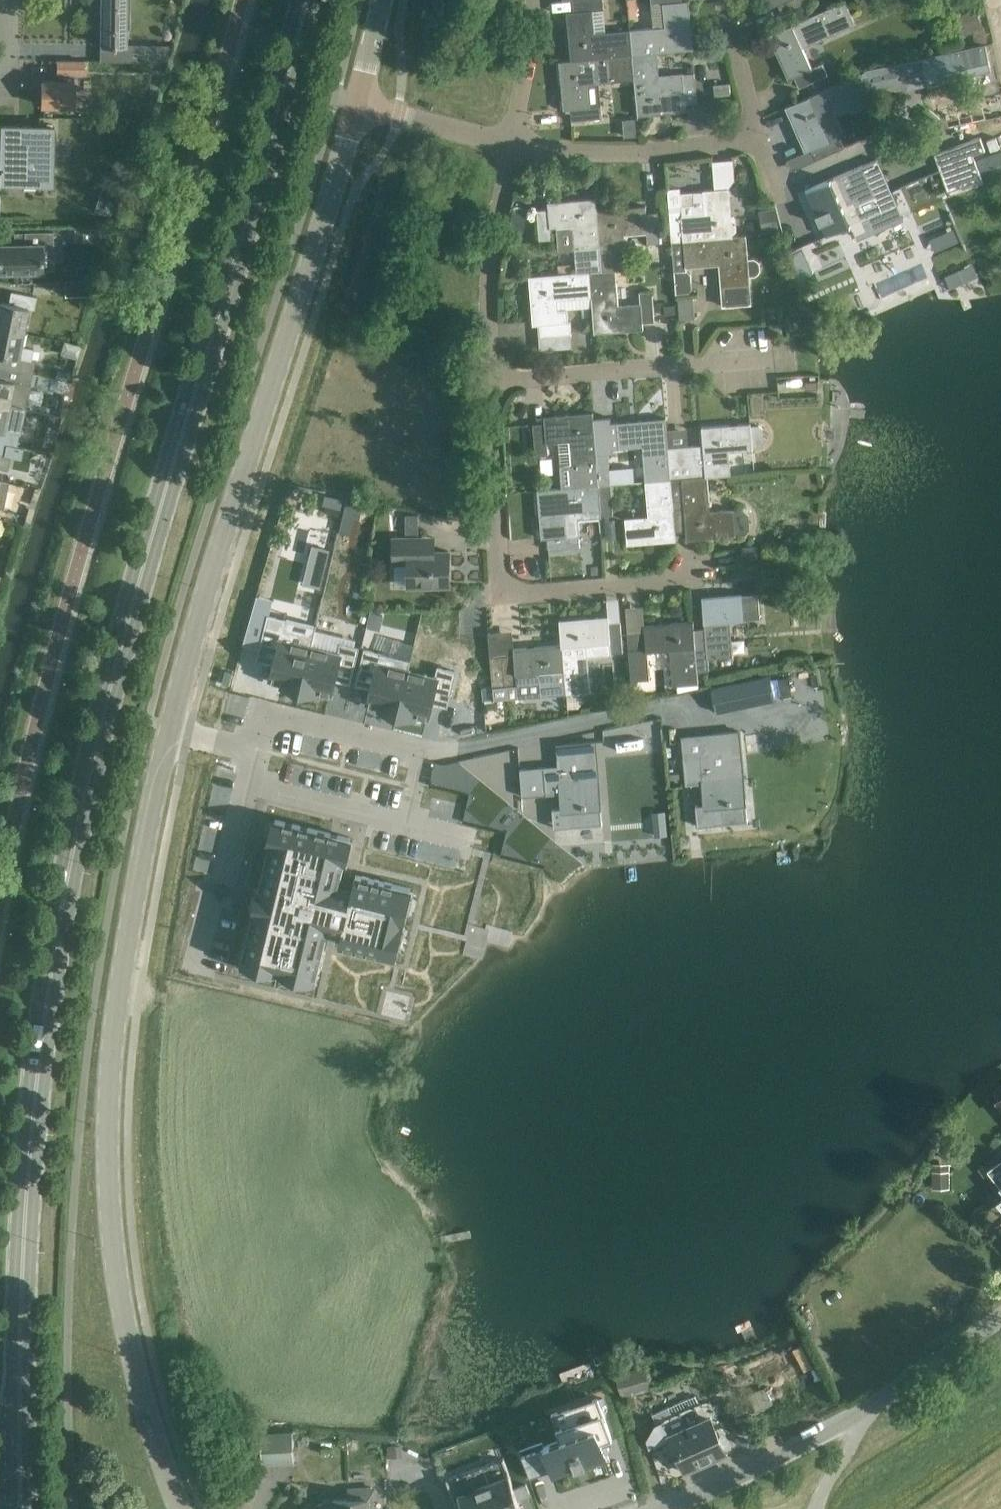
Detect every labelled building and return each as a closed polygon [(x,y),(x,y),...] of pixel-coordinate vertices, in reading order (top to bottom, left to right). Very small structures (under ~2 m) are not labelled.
[(100,44),(126,44),(126,0),(101,0),(100,44)] [(572,10),(564,11),(568,58),(607,55),(632,53),(629,28),(593,31),(592,9),(602,8),(601,0),(571,0),(572,10)] [(655,51),(692,48),(687,0),(650,0),(652,26),(629,28),(632,53),(655,51)] [(772,6),(778,3),(783,14),(811,1),(811,0),(769,0),(772,6)] [(846,1),(826,9),(767,34),(786,79),(792,76),(797,87),(827,74),(822,62),(811,66),(803,47),(856,25),(846,1)] [(956,16),(964,36),(972,32),(977,45),(987,42),(984,27),(975,7),(956,16)] [(984,46),(919,59),(925,86),(944,82),(943,79),(968,74),(968,77),(990,72),(984,46)] [(655,51),(632,53),(637,113),(684,109),(684,102),(695,101),(692,71),(680,72),(681,84),(658,86),(655,51)] [(607,55),(568,58),(558,59),(562,109),(571,108),(572,118),(601,116),(599,103),(587,105),(585,81),(609,78),(607,55)] [(59,73),(59,80),(42,80),(41,104),(73,105),(74,73),(85,73),(85,61),(56,61),(56,73),(59,73)] [(860,74),(842,82),(785,106),(803,150),(809,148),(815,161),(844,149),(839,137),(827,141),(818,120),(851,106),(854,111),(872,103),(860,74)] [(54,125),(1,124),(0,146),(0,181),(53,183),(54,125)] [(982,179),(974,154),(985,150),(982,138),(981,136),(934,154),(948,191),(982,179)] [(876,162),(871,150),(842,162),(847,172),(806,190),(825,235),(849,225),(848,224),(897,204),(879,161),(876,162)] [(107,180),(97,212),(110,216),(120,184),(107,180)] [(670,239),(731,234),(731,233),(735,233),(737,230),(736,217),(733,215),(730,215),(728,186),(703,188),(703,191),(680,192),(681,207),(668,208),(670,239)] [(577,270),(587,269),(600,268),(598,246),(596,207),(596,196),(547,200),(547,206),(536,207),(538,237),(549,236),(548,225),(574,223),(577,270)] [(612,267),(612,268),(624,267),(622,231),(645,230),(646,241),(659,240),(656,209),(645,210),(644,204),(596,207),(598,246),(600,268),(600,269),(612,267)] [(778,205),(759,209),(763,233),(783,230),(778,205)] [(100,240),(100,227),(89,227),(89,240),(100,240)] [(53,269),(53,230),(24,230),(24,243),(0,243),(0,271),(12,271),(12,269),(53,269)] [(731,234),(670,239),(672,269),(674,293),(689,292),(692,288),(691,274),(686,268),(686,262),(720,258),(724,303),(749,301),(747,275),(755,274),(758,273),(760,269),(760,262),(757,259),(754,257),(745,258),(743,233),(731,234)] [(587,269),(589,295),(592,331),(641,327),(641,321),(653,320),(651,290),(638,291),(639,302),(615,304),(612,268),(612,267),(600,269),(600,268),(587,269)] [(554,311),(553,298),(589,295),(587,269),(577,270),(527,274),(531,322),(539,322),(540,335),(568,332),(567,319),(566,319),(565,310),(554,311)] [(23,332),(28,307),(34,309),(37,297),(11,291),(8,303),(0,301),(0,328),(23,332)] [(680,318),(692,318),(691,298),(679,299),(680,318)] [(675,304),(663,305),(664,314),(675,314),(675,304)] [(35,359),(31,358),(34,348),(20,345),(23,332),(0,328),(0,365),(32,372),(35,359)] [(32,372),(0,365),(0,405),(25,410),(30,385),(65,393),(68,381),(67,380),(32,372)] [(25,410),(0,405),(0,442),(17,446),(19,433),(25,410)] [(546,442),(558,441),(560,464),(572,463),(574,486),(599,483),(596,453),(593,411),(544,415),(545,422),(533,423),(536,454),(548,453),(546,442)] [(645,480),(671,477),(668,447),(666,417),(617,421),(619,448),(642,445),(645,480)] [(706,476),(708,476),(732,474),(730,451),(753,448),(753,446),(761,445),(765,440),(763,428),(759,424),(751,425),(750,422),(702,426),(703,444),(668,447),(671,477),(693,476),(705,475),(706,476)] [(17,446),(0,442),(0,467),(8,469),(10,456),(15,457),(17,446)] [(599,483),(599,485),(611,483),(608,452),(596,453),(599,483)] [(693,476),(671,477),(675,530),(686,529),(687,538),(734,535),(736,534),(736,533),(746,533),(750,528),(749,513),(743,509),(734,510),(734,508),(710,510),(708,476),(706,476),(705,475),(693,476)] [(671,477),(645,480),(648,514),(625,517),(627,543),(676,539),(675,530),(671,477)] [(599,485),(599,483),(574,486),(537,489),(542,537),(548,537),(550,561),(581,558),(579,533),(568,534),(566,512),(600,509),(600,516),(602,515),(599,485)] [(611,483),(599,485),(602,515),(614,514),(611,483)] [(418,533),(417,515),(406,515),(406,533),(418,533)] [(434,537),(393,537),(393,562),(408,562),(408,586),(450,585),(449,551),(434,551),(434,537)] [(758,545),(741,547),(742,559),(759,558),(758,545)] [(710,669),(709,658),(733,655),(730,620),(760,617),(758,591),(702,596),(704,620),(693,620),(697,670),(710,669)] [(560,620),(561,643),(565,693),(591,691),(588,657),(612,655),(612,653),(623,652),(621,621),(609,622),(608,615),(560,620)] [(698,682),(697,670),(693,620),(644,625),(645,630),(627,632),(631,680),(649,679),(647,650),(670,648),(673,684),(698,682)] [(269,631),(263,660),(276,663),(271,684),(282,687),(281,690),(303,694),(313,650),(283,644),(285,634),(269,631)] [(514,653),(490,655),(493,686),(516,684),(517,696),(541,695),(565,693),(561,643),(514,647),(514,653)] [(313,650),(303,694),(319,698),(320,695),(331,697),(335,676),(351,679),(358,650),(342,647),(340,656),(313,650)] [(364,650),(357,679),(371,682),(366,703),(377,706),(376,709),(397,713),(406,669),(409,660),(380,653),(364,650)] [(406,669),(397,713),(414,717),(415,714),(426,716),(430,695),(446,698),(452,669),(437,666),(435,675),(406,669)] [(770,676),(711,688),(716,712),(775,700),(770,676)] [(490,687),(483,687),(484,702),(492,701),(490,687)] [(735,780),(743,779),(739,731),(706,734),(708,754),(683,756),(683,757),(686,784),(694,784),(702,783),(704,803),(704,804),(708,804),(713,803),(713,810),(715,825),(747,821),(745,799),(737,800),(735,780)] [(557,757),(558,765),(520,768),(523,796),(560,793),(561,808),(570,807),(571,826),(602,824),(600,803),(592,804),(590,784),(599,783),(595,741),(563,744),(564,756),(557,757)] [(665,812),(654,814),(656,835),(667,834),(665,812)] [(272,820),(239,967),(315,984),(322,953),(327,932),(341,935),(339,946),(393,958),(408,890),(355,878),(352,890),(337,887),(348,837),(272,820)] [(993,1090),(998,1097),(994,1101),(1000,1110),(1000,1084),(993,1090)] [(987,1169),(1000,1188),(1000,1159),(987,1169)] [(932,1171),(929,1171),(930,1189),(951,1189),(950,1163),(932,1163),(932,1171)] [(644,1364),(615,1374),(622,1398),(652,1389),(644,1364)] [(749,1413),(772,1405),(766,1387),(742,1395),(749,1413)] [(699,1404),(695,1395),(652,1414),(663,1440),(668,1437),(683,1471),(724,1453),(714,1431),(723,1428),(715,1410),(719,1408),(718,1404),(706,1409),(704,1404),(701,1406),(700,1404),(699,1404)] [(544,1446),(553,1475),(574,1468),(575,1471),(577,1470),(575,1467),(583,1465),(584,1468),(586,1467),(585,1464),(605,1457),(600,1444),(612,1440),(598,1398),(592,1400),(594,1404),(559,1416),(557,1412),(551,1414),(560,1441),(544,1446)] [(293,1430),(261,1432),(262,1463),(295,1462),(293,1430)] [(446,1479),(457,1508),(460,1508),(463,1507),(464,1508),(521,1508),(518,1499),(530,1494),(526,1484),(514,1488),(509,1475),(509,1476),(503,1459),(446,1479)] [(373,1497),(376,1497),(375,1486),(351,1487),(351,1498),(349,1498),(350,1508),(374,1508),(373,1497)] [(349,1498),(332,1499),(332,1503),(306,1504),(306,1508),(350,1508),(349,1498)]
